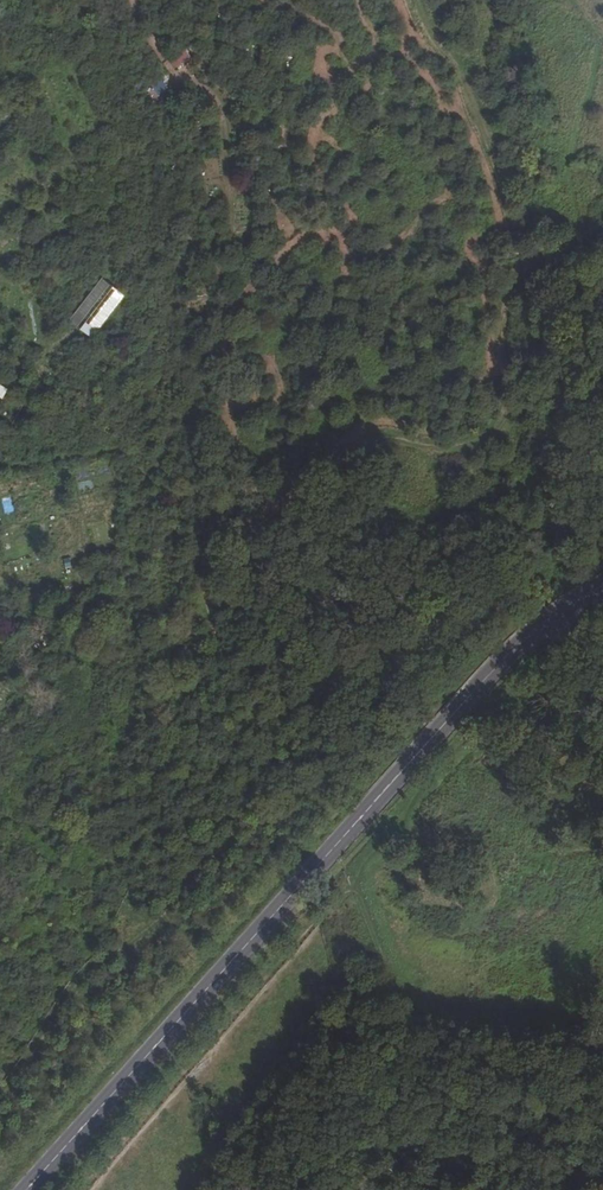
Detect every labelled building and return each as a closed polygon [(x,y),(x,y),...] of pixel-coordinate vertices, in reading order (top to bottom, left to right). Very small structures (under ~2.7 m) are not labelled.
[(171,59),(176,68),(194,58),(188,49),(171,59)] [(164,77),(153,84),(160,94),(170,87),(164,77)] [(72,320),(96,338),(129,294),(105,276),(72,320)] [(10,388),(0,383),(0,395),(5,397),(10,388)]
